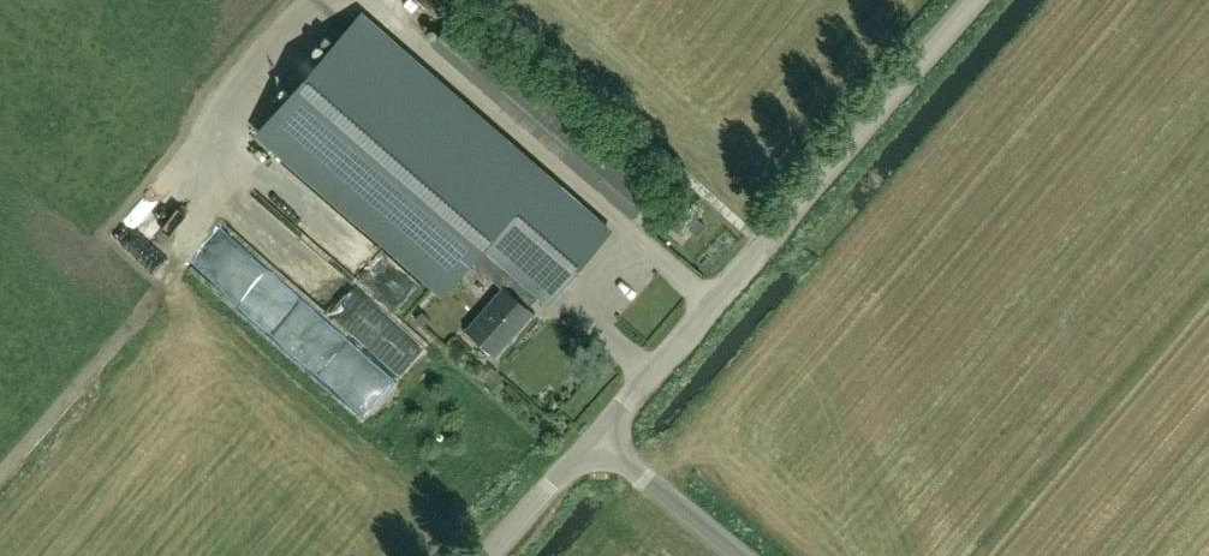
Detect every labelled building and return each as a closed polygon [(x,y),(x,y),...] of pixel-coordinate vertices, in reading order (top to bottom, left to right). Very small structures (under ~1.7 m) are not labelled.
[(658,185),(520,65),(460,12),(432,44),(630,218),(658,185)] [(610,232),(604,227),(361,15),(260,131),(444,292),(472,261),(504,289),(468,331),(495,355),(532,312),(528,309),(539,296),(548,303),(610,232)] [(669,193),(676,198),(681,193),(674,187),(669,193)] [(689,201),(684,207),(691,214),(697,207),(689,201)] [(363,274),(377,288),(399,267),(385,253),(363,274)] [(337,331),(304,366),(358,417),(391,382),(337,331)]
